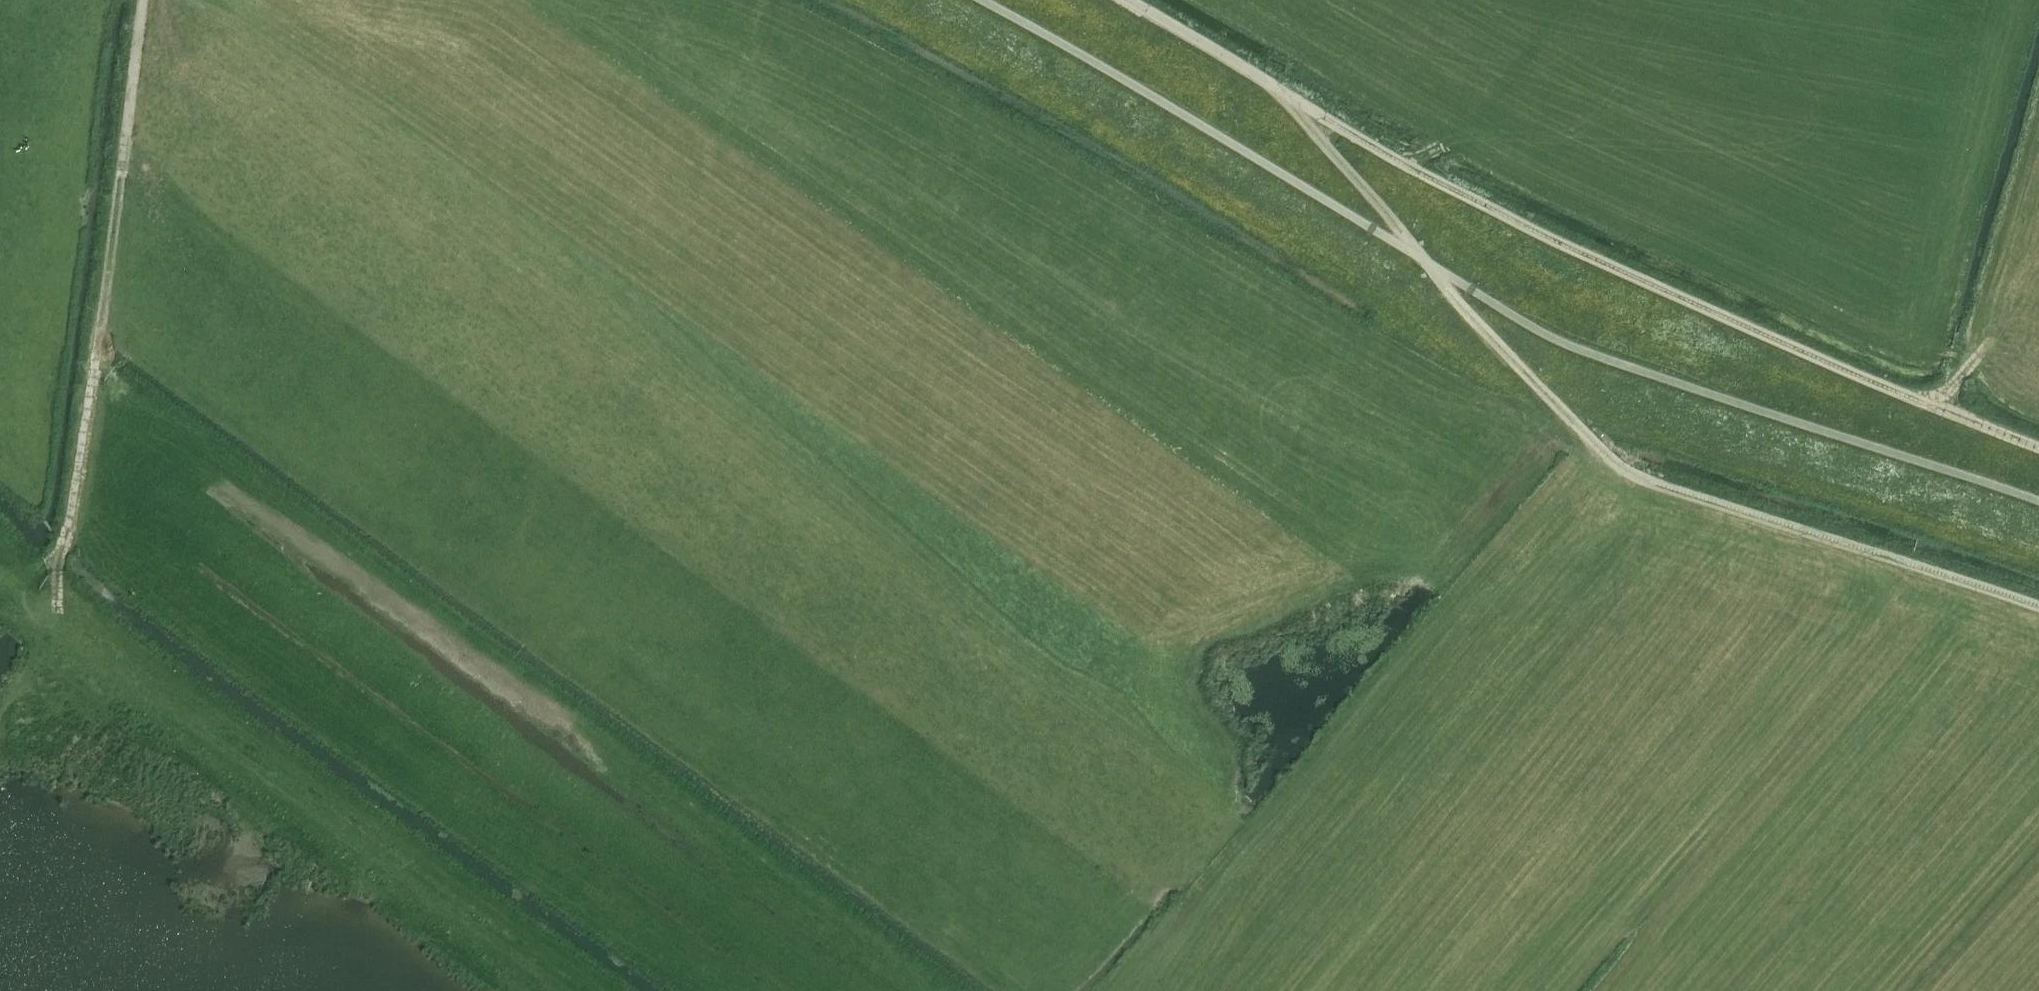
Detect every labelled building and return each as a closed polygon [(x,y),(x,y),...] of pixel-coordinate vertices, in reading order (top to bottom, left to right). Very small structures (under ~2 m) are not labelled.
[(16,723),(19,734),(36,728),(33,718),(16,723)]
